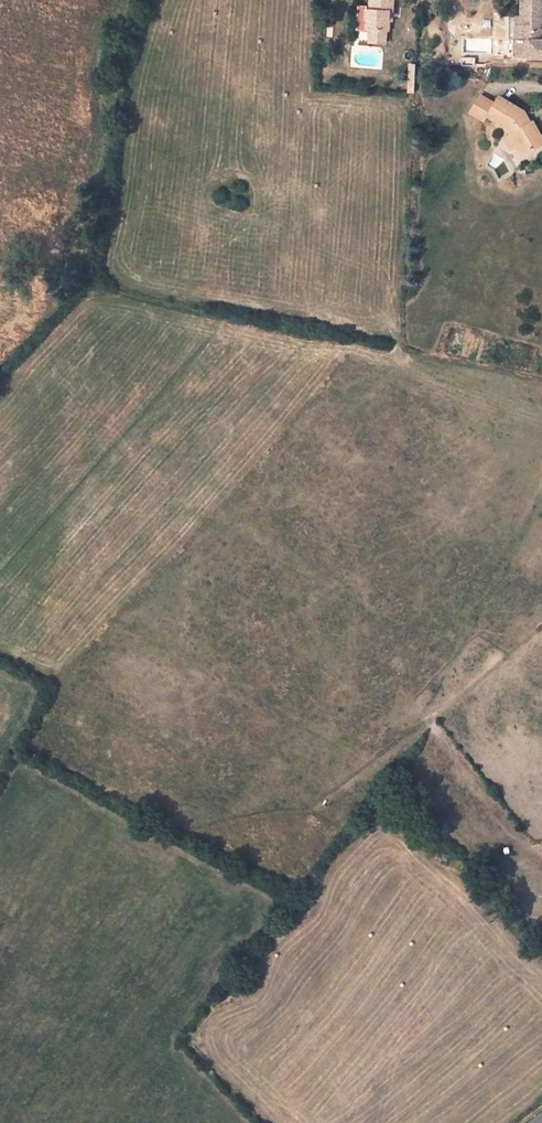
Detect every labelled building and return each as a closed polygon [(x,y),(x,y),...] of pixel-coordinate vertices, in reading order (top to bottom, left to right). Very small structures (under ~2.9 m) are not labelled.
[(366,9),(365,20),(369,20),(369,30),(388,32),(390,11),(393,11),(394,0),(370,0),(369,9),(366,9)] [(509,17),(508,39),(513,39),(512,56),(529,56),(530,57),(541,57),(541,0),(522,0),(521,17),(509,17)] [(470,113),(485,122),(488,116),(508,128),(512,134),(518,145),(523,154),(541,144),(541,139),(533,123),(530,124),(527,126),(524,120),(527,119),(523,113),(499,99),(495,106),(480,97),(470,113)] [(512,149),(518,145),(512,134),(505,138),(512,149)]
